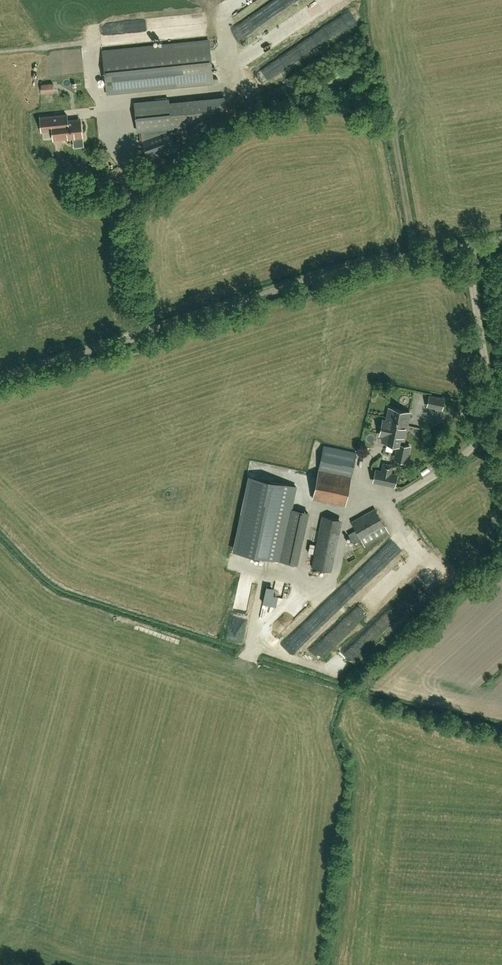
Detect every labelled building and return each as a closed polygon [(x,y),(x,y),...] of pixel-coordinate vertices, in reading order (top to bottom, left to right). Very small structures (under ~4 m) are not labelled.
[(209,40),(103,51),(107,93),(214,83),(209,40)] [(45,91),(58,91),(58,82),(45,83),(45,91)] [(153,139),(152,130),(227,122),(224,97),(169,103),(169,100),(134,103),(137,131),(139,131),(140,142),(143,142),(149,160),(177,151),(171,133),(153,139)] [(67,120),(67,114),(40,117),(42,131),(53,130),(54,139),(82,137),(80,119),(67,120)] [(426,407),(442,410),(445,398),(429,394),(426,407)] [(397,444),(394,458),(406,461),(409,446),(403,445),(409,412),(389,408),(386,421),(383,420),(380,435),(383,435),(382,441),(397,444)] [(345,505),(356,452),(324,445),(313,498),(345,505)] [(396,475),(391,473),(393,464),(383,462),(381,471),(376,470),(373,481),(394,486),(396,475)] [(308,512),(287,508),(243,498),(233,550),(276,559),(297,563),(308,512)] [(351,522),(355,530),(348,533),(354,543),(361,539),(365,547),(389,533),(375,508),(351,522)] [(335,539),(339,517),(325,515),(317,566),(335,569),(338,552),(346,553),(348,541),(335,539)] [(314,631),(398,556),(391,549),(307,623),(314,631)] [(345,666),(354,655),(346,648),(337,659),(345,666)]
